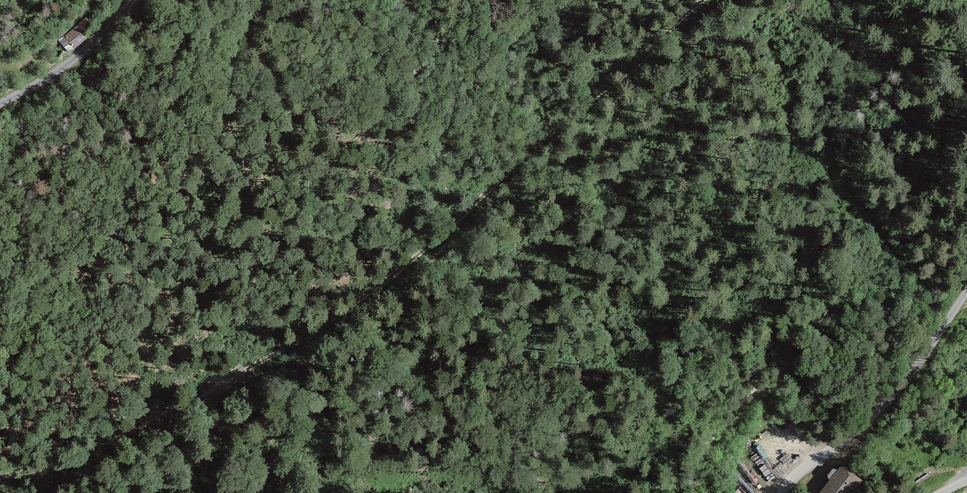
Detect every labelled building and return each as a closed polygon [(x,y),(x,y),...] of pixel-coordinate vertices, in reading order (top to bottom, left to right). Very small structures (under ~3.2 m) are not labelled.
[(89,16),(60,41),(70,52),(90,35),(86,30),(94,22),(89,16)] [(858,478),(843,460),(834,468),(830,463),(814,478),(826,492),(842,492),(858,478)]
